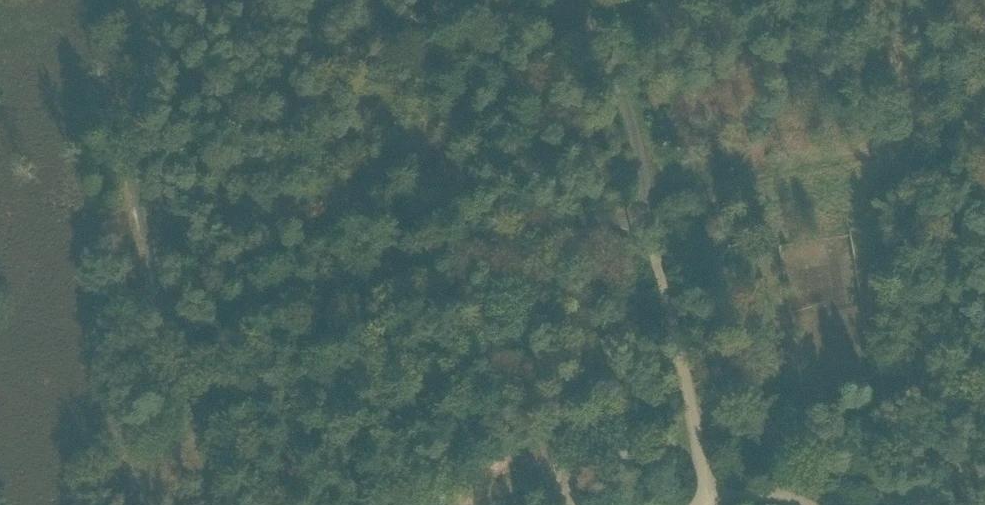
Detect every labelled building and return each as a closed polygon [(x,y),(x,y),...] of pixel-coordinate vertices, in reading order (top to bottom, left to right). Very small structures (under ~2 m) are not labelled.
[(532,461),(542,458),(539,446),(539,447),(536,438),(527,440),(530,449),(529,449),(532,461)]
